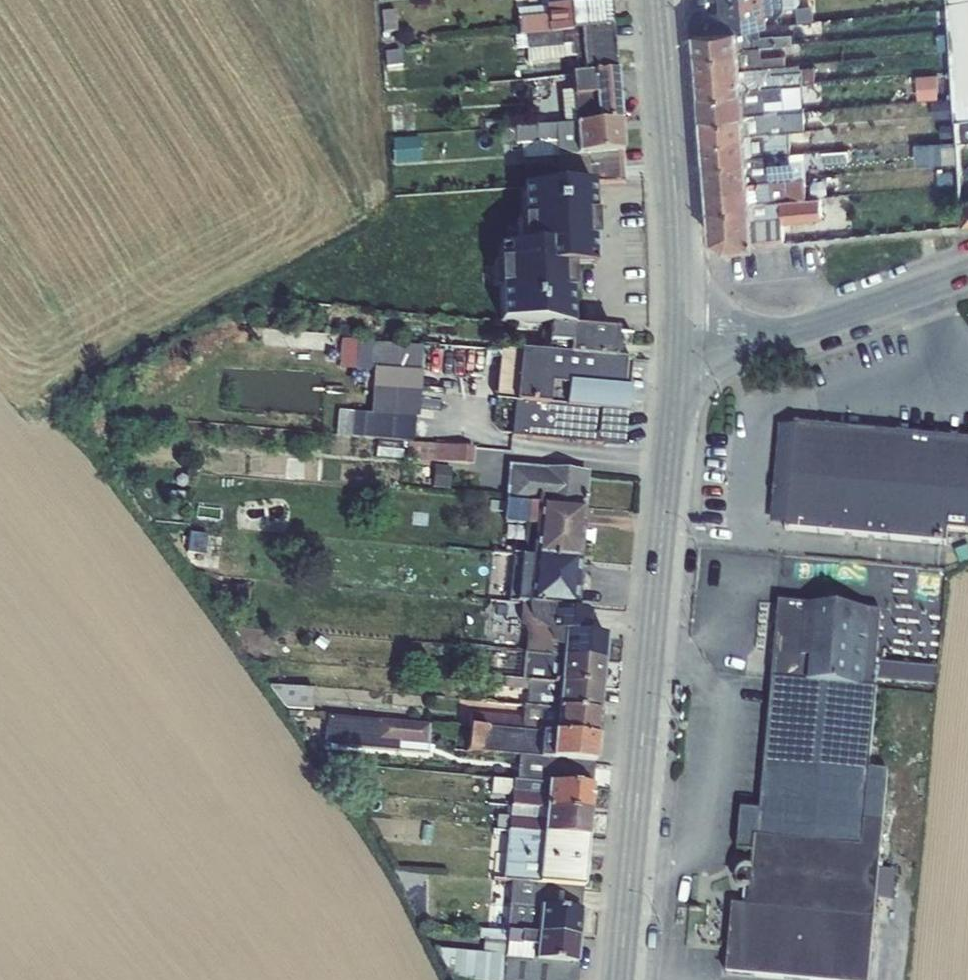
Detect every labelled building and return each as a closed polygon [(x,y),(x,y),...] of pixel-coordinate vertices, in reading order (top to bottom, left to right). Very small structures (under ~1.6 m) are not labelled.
[(721,8),(721,13),(692,14),(692,28),(696,29),(738,25),(760,25),(768,24),(767,12),(780,11),(784,6),(783,0),(720,0),(721,8)] [(948,0),(956,120),(967,120),(967,0),(948,0)] [(579,29),(610,26),(608,1),(568,4),(570,29),(579,29)] [(518,34),(570,29),(568,4),(562,4),(546,5),(547,15),(517,18),(518,34)] [(935,10),(937,26),(947,25),(946,9),(935,10)] [(381,11),(383,31),(396,30),(395,10),(381,11)] [(698,49),(739,46),(738,25),(696,29),(698,49)] [(739,46),(755,45),(760,44),(772,43),(771,34),(761,34),(760,25),(738,25),(738,35),(739,46)] [(583,74),(615,71),(610,26),(579,29),(583,74)] [(570,29),(518,34),(514,35),(515,49),(526,48),(527,60),(574,57),(577,74),(583,74),(579,29),(570,29)] [(775,33),(775,43),(793,42),(792,32),(775,33)] [(760,44),(755,45),(757,64),(770,63),(769,52),(761,52),(760,44)] [(741,65),(757,64),(755,45),(739,46),(741,65)] [(741,65),(739,46),(698,49),(699,70),(741,67),(741,65)] [(386,65),(401,64),(400,49),(385,51),(386,65)] [(815,61),(816,74),(841,72),(839,59),(815,61)] [(741,67),(742,87),(783,83),(815,80),(815,65),(801,66),(801,61),(770,63),(757,64),(741,65),(741,67)] [(701,91),(742,88),(742,87),(741,67),(699,70),(701,91)] [(596,121),(619,121),(615,71),(583,74),(577,74),(570,75),(572,95),(593,93),(596,121)] [(918,97),(939,97),(938,72),(917,73),(918,97)] [(784,95),(783,83),(742,87),(742,88),(744,111),(766,110),(766,109),(765,97),(784,95)] [(703,114),(744,111),(742,88),(701,91),(703,114)] [(575,124),(596,121),(593,93),(572,95),(575,124)] [(932,99),(933,116),(953,115),(952,98),(932,99)] [(392,104),(393,128),(404,127),(402,104),(392,104)] [(744,111),(746,131),(766,130),(765,123),(805,121),(804,107),(766,109),(766,110),(744,111)] [(703,114),(705,134),(746,131),(744,111),(703,114)] [(596,121),(575,124),(574,124),(577,152),(587,152),(621,150),(619,121),(596,121)] [(556,154),(577,152),(574,124),(536,125),(514,127),(515,143),(521,143),(522,158),(556,156),(556,154)] [(746,131),(748,153),(790,150),(789,128),(766,130),(746,131)] [(705,134),(707,157),(748,154),(748,153),(746,131),(705,134)] [(418,139),(392,139),(392,164),(417,165),(418,139)] [(954,163),(954,144),(930,145),(930,164),(954,163)] [(847,164),(850,152),(825,146),(822,159),(847,164)] [(584,183),(623,180),(621,150),(587,152),(588,159),(582,160),(584,183)] [(750,179),(807,175),(805,150),(790,150),(748,153),(748,154),(750,179)] [(556,156),(558,184),(582,183),(582,160),(588,159),(587,152),(577,152),(556,154),(556,156)] [(707,157),(709,183),(750,180),(750,179),(748,154),(707,157)] [(955,168),(935,171),(937,186),(957,183),(955,168)] [(750,180),(751,200),(817,194),(816,179),(822,179),(823,182),(829,182),(828,175),(822,175),(822,174),(807,175),(750,179),(750,180)] [(574,276),(627,281),(627,277),(618,262),(617,226),(626,208),(623,180),(584,183),(582,183),(558,184),(550,185),(552,212),(571,212),(574,276)] [(709,183),(711,206),(751,203),(751,200),(750,180),(709,183)] [(840,194),(841,213),(854,212),(852,193),(840,194)] [(751,203),(755,242),(785,240),(784,221),(823,216),(820,194),(817,194),(751,200),(751,203)] [(751,203),(711,206),(713,236),(725,245),(755,242),(751,203)] [(486,268),(555,275),(558,251),(438,240),(436,264),(486,269),(486,268)] [(486,268),(486,269),(482,318),(550,325),(613,331),(630,332),(629,282),(627,281),(574,276),(555,275),(486,268)] [(610,358),(613,331),(550,325),(548,342),(569,344),(568,354),(610,358)] [(373,387),(419,391),(422,347),(372,343),(370,367),(374,367),(373,387)] [(543,361),(563,363),(564,354),(544,352),(543,361)] [(559,404),(586,406),(588,383),(627,387),(628,361),(602,359),(601,369),(544,364),(542,378),(536,378),(535,390),(541,390),(540,395),(560,397),(559,404)] [(627,387),(588,383),(586,406),(625,410),(627,387)] [(351,435),(367,436),(369,413),(353,411),(351,435)] [(367,436),(412,440),(414,416),(369,413),(367,436)] [(770,523),(785,528),(795,424),(778,425),(770,523)] [(795,424),(785,528),(945,543),(947,528),(967,530),(967,441),(795,424)] [(458,425),(456,445),(471,447),(473,426),(458,425)] [(376,455),(397,458),(399,443),(378,439),(376,455)] [(406,458),(472,463),(473,447),(471,447),(456,445),(408,441),(406,458)] [(433,466),(431,489),(448,490),(449,467),(433,466)] [(545,469),(511,466),(507,500),(528,503),(583,508),(586,471),(545,468),(545,469)] [(526,522),(528,503),(507,500),(506,520),(526,522)] [(528,503),(526,522),(526,523),(533,524),(531,556),(578,561),(583,508),(528,503)] [(578,561),(531,556),(528,582),(521,581),(519,601),(574,606),(578,561)] [(521,581),(521,580),(507,579),(505,600),(519,601),(521,581)] [(437,609),(450,614),(454,603),(441,598),(437,609)] [(574,606),(519,601),(519,621),(525,630),(525,635),(534,635),(535,626),(550,628),(550,630),(564,631),(587,633),(589,610),(585,610),(586,605),(574,606)] [(880,612),(779,602),(772,678),(873,687),(880,612)] [(506,649),(507,633),(508,626),(494,625),(492,648),(506,649)] [(524,652),(562,656),(564,631),(550,630),(550,628),(535,626),(534,635),(525,635),(507,633),(506,649),(505,651),(524,652)] [(605,635),(587,633),(564,631),(562,656),(562,657),(603,661),(605,635)] [(755,646),(754,659),(768,660),(769,647),(755,646)] [(495,677),(559,683),(562,657),(562,656),(524,652),(523,666),(490,663),(489,677),(495,677)] [(603,661),(562,657),(559,683),(600,687),(603,661)] [(557,708),(559,683),(495,677),(494,686),(508,688),(508,693),(526,695),(525,705),(557,708)] [(772,678),(760,810),(741,809),(737,850),(752,851),(751,870),(744,869),(742,870),(740,871),(738,872),(736,874),(736,876),(735,879),(736,881),(737,885),(739,886),(741,887),(744,888),(748,889),(746,906),(732,904),(725,972),(812,979),(867,979),(875,898),(878,867),(887,771),(868,769),(876,688),(873,687),(772,678)] [(557,708),(598,712),(600,687),(559,683),(557,708)] [(286,707),(311,709),(313,688),(269,684),(286,707)] [(541,732),(554,733),(557,708),(525,705),(523,705),(522,716),(521,730),(541,732)] [(554,733),(596,737),(598,712),(557,708),(554,733)] [(487,728),(521,730),(522,716),(470,712),(469,726),(487,728)] [(328,715),(325,743),(432,752),(432,746),(427,745),(429,725),(328,715)] [(487,733),(487,728),(469,726),(467,750),(480,751),(482,733),(487,733)] [(480,751),(519,754),(539,756),(541,732),(521,730),(487,728),(487,733),(482,733),(480,751)] [(593,762),(596,737),(554,733),(541,732),(539,756),(539,757),(593,762)] [(547,783),(547,782),(591,786),(593,762),(539,757),(539,756),(519,754),(517,780),(547,783)] [(511,795),(510,805),(544,808),(547,783),(517,780),(492,778),(491,793),(511,795)] [(544,808),(588,812),(591,786),(547,782),(547,783),(544,808)] [(510,805),(509,816),(543,819),(544,808),(510,805)] [(542,833),(585,838),(588,812),(544,808),(543,819),(542,833)] [(496,827),(508,828),(509,816),(498,814),(496,827)] [(378,816),(376,833),(409,838),(412,822),(378,816)] [(508,830),(542,833),(543,819),(509,816),(508,828),(508,830)] [(511,880),(537,882),(542,833),(508,830),(503,880),(511,880)] [(537,882),(581,887),(585,838),(542,833),(537,882)] [(878,867),(875,898),(891,899),(894,868),(878,867)] [(539,907),(579,911),(581,887),(537,882),(511,880),(509,904),(510,904),(539,907)] [(480,886),(480,894),(499,895),(499,886),(480,886)] [(417,893),(418,908),(426,908),(426,893),(417,893)] [(491,929),(507,930),(510,904),(509,904),(493,904),(491,929)] [(510,904),(507,930),(537,933),(539,907),(510,904)] [(537,933),(577,937),(580,911),(579,911),(539,907),(537,933)] [(578,963),(575,963),(534,959),(537,933),(507,930),(491,929),(480,928),(480,938),(484,938),(482,952),(435,948),(451,979),(455,979),(576,979),(578,963)] [(577,937),(537,933),(534,959),(575,963),(577,937)]
